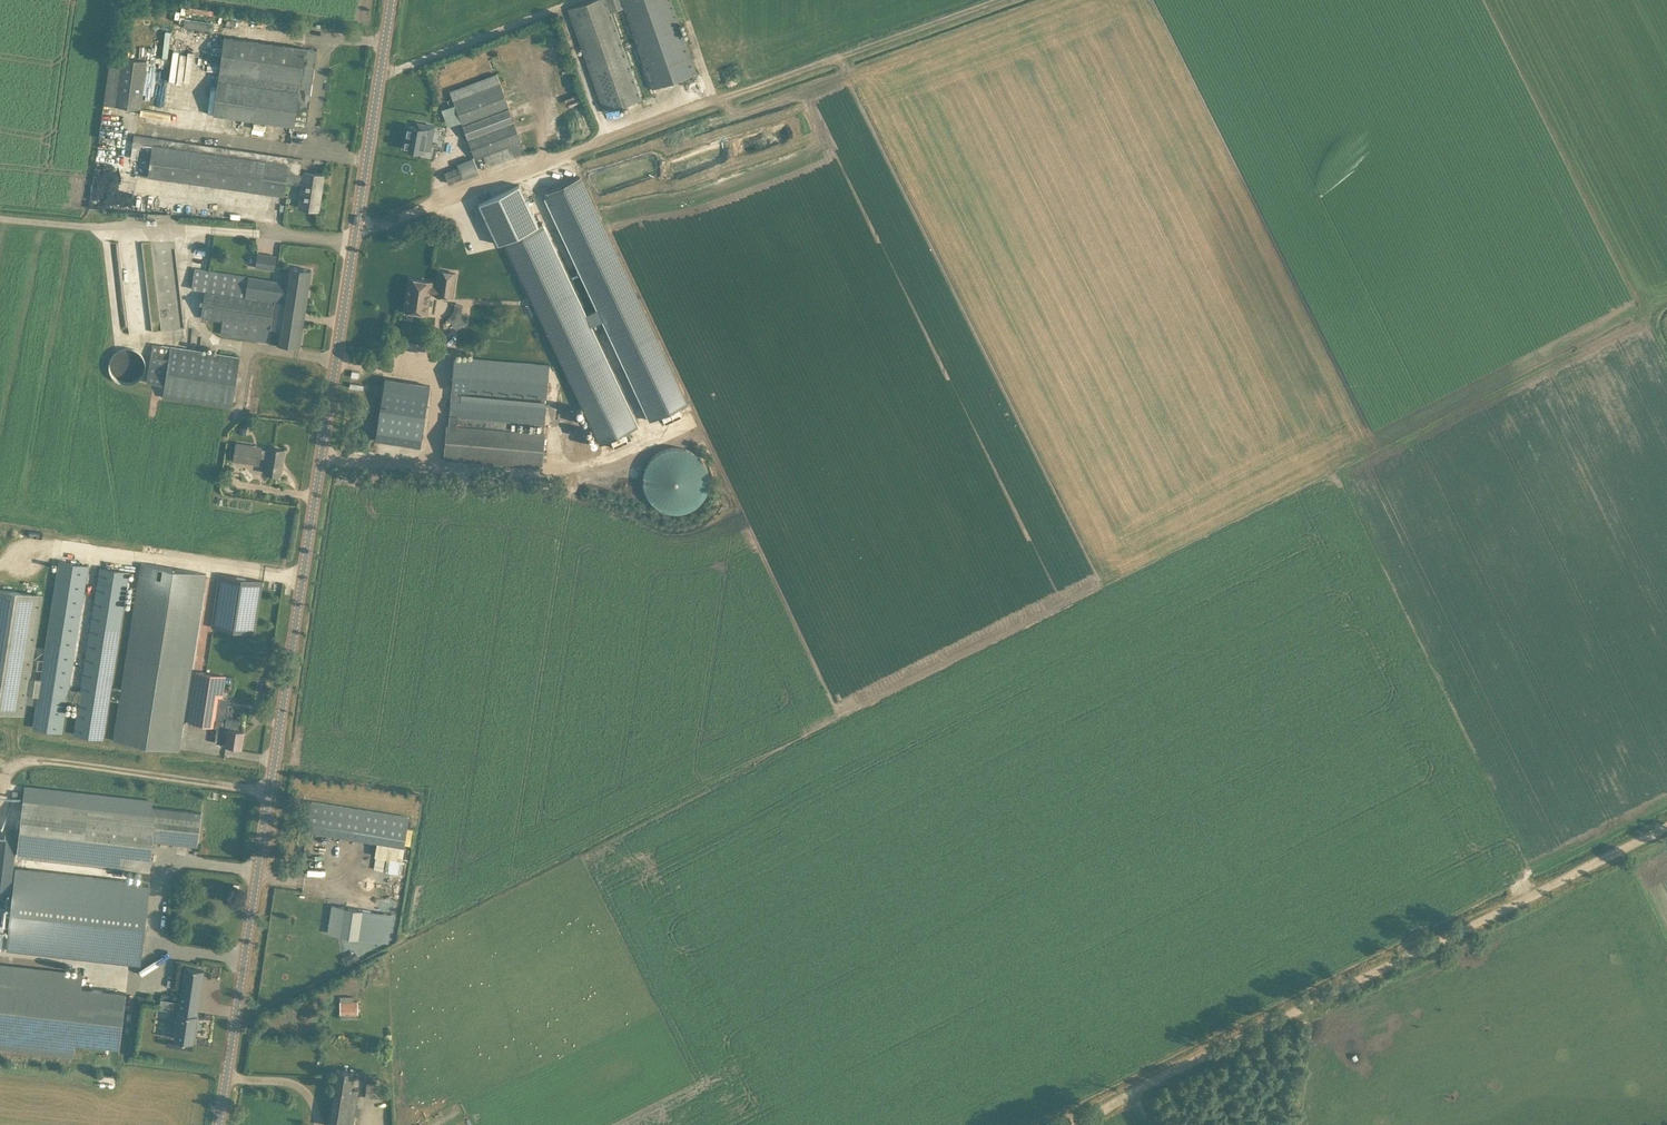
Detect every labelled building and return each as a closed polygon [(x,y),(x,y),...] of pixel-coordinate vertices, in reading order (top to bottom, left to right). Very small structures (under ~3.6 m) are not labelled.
[(642,99),(611,12),(624,7),(652,88),(697,73),(671,0),(592,0),(569,8),(605,112),(642,99)] [(213,114),(295,125),(306,127),(317,49),(224,36),(213,114)] [(104,103),(141,109),(148,61),(111,55),(104,103)] [(455,104),(475,159),(521,142),(509,108),(510,107),(497,73),(450,91),(453,98),(447,100),(449,106),(455,104)] [(213,114),(217,87),(211,86),(208,113),(213,114)] [(408,125),(404,148),(422,151),(423,152),(424,148),(430,149),(433,132),(434,125),(417,122),(417,126),(408,125)] [(134,134),(133,141),(153,144),(149,176),(284,195),(286,182),(303,184),(304,175),(300,175),(302,158),(291,157),(134,134)] [(478,171),(478,170),(473,158),(458,164),(463,177),(478,171)] [(445,172),(449,183),(463,178),(459,167),(445,172)] [(303,184),(300,207),(308,208),(319,210),(324,174),(305,171),(304,175),(303,184)] [(653,419),(659,416),(681,406),(688,402),(582,175),(579,177),(546,192),(547,196),(544,197),(597,309),(602,319),(623,366),(643,409),(649,421),(653,419)] [(600,444),(608,440),(611,447),(631,438),(628,431),(636,427),(639,426),(591,324),(586,314),(543,222),(539,224),(520,184),(479,204),(498,244),(504,241),(532,301),(526,304),(531,315),(537,312),(600,444)] [(175,240),(143,242),(144,256),(154,256),(159,331),(182,329),(175,240)] [(274,270),(277,256),(258,252),(255,267),(274,270)] [(257,326),(255,339),(300,346),(311,269),(288,266),(285,282),(195,268),(192,288),(205,290),(201,318),(257,326)] [(405,310),(428,313),(431,294),(435,295),(435,296),(453,299),(457,272),(439,269),(436,284),(433,284),(433,281),(410,278),(405,310)] [(462,321),(463,303),(454,303),(453,321),(462,321)] [(137,332),(151,331),(150,315),(130,316),(131,318),(136,318),(137,325),(136,325),(137,332)] [(232,408),(240,357),(171,346),(153,343),(146,382),(165,385),(163,397),(232,408)] [(135,345),(111,355),(116,368),(121,365),(125,376),(137,371),(135,365),(142,362),(135,345)] [(443,460),(537,468),(538,465),(542,465),(543,461),(546,462),(548,451),(544,451),(546,432),(544,432),(546,402),(462,394),(462,392),(469,393),(546,400),(549,365),(454,356),(449,424),(447,424),(443,460)] [(385,378),(380,409),(375,439),(421,446),(430,385),(385,378)] [(241,425),(248,427),(250,420),(243,418),(241,425)] [(265,472),(270,473),(281,475),(285,449),(274,448),(269,447),(269,449),(261,448),(262,444),(236,441),(233,460),(259,464),(260,457),(267,458),(265,472)] [(688,509),(702,502),(708,474),(696,450),(677,447),(674,447),(649,459),(645,481),(646,493),(653,494),(658,504),(686,509),(688,509)] [(25,713),(26,703),(36,704),(33,727),(65,731),(86,564),(58,560),(46,647),(36,646),(43,593),(0,587),(0,710),(25,713)] [(182,749),(205,571),(139,563),(123,688),(112,687),(111,695),(119,696),(113,741),(182,749)] [(128,570),(98,566),(75,734),(105,738),(128,570)] [(263,580),(220,574),(217,589),(210,588),(204,625),(238,630),(255,633),(263,582),(263,580)] [(196,671),(188,723),(216,727),(217,727),(217,726),(225,727),(226,720),(219,719),(221,705),(222,698),(226,676),(226,675),(225,675),(207,673),(196,671)] [(216,727),(216,728),(217,728),(215,742),(241,746),(244,729),(238,729),(240,719),(226,717),(226,720),(225,727),(217,726),(217,727),(216,727)] [(18,851),(17,855),(19,855),(130,868),(143,870),(141,884),(148,884),(149,884),(150,871),(154,841),(198,846),(202,812),(152,806),(153,800),(25,785),(18,845),(18,851)] [(307,830),(377,841),(405,846),(406,846),(410,817),(312,801),(307,830)] [(16,869),(6,951),(139,966),(148,884),(141,884),(16,869)] [(332,905),(328,932),(339,934),(355,936),(358,937),(381,940),(385,913),(363,910),(359,909),(343,907),(332,905)] [(349,954),(343,957),(347,963),(353,960),(349,954)] [(74,1055),(75,1042),(120,1047),(126,992),(81,987),(83,974),(0,965),(0,1047),(74,1055)] [(176,1028),(174,1038),(193,1041),(204,970),(185,967),(177,1020),(175,1020),(174,1027),(176,1028)] [(340,997),(340,1014),(358,1014),(358,1001),(353,1001),(352,996),(340,997)] [(359,1089),(349,1088),(352,1071),(336,1069),(327,1124),(353,1124),(359,1089)] [(378,1076),(368,1075),(366,1097),(379,1098),(379,1087),(377,1087),(378,1076)]
